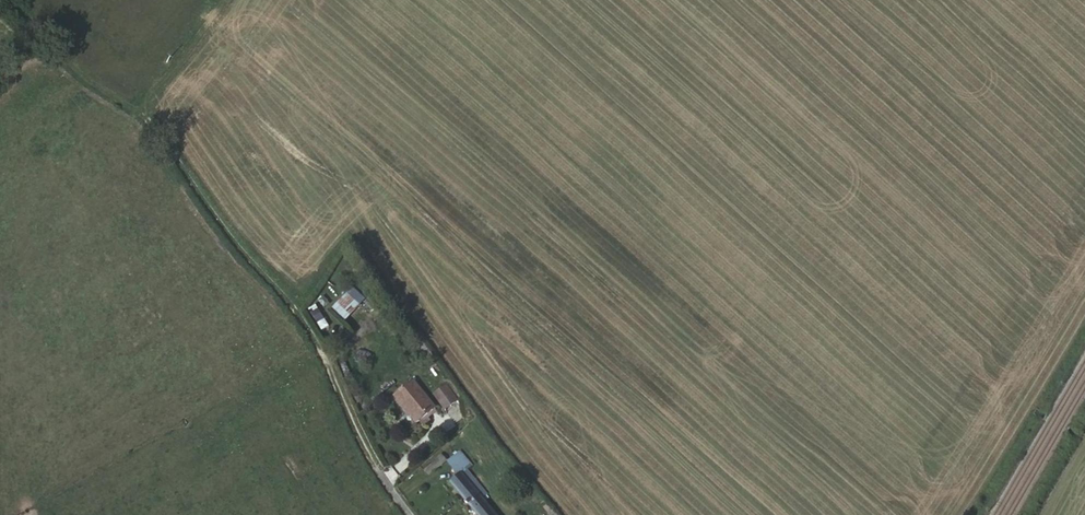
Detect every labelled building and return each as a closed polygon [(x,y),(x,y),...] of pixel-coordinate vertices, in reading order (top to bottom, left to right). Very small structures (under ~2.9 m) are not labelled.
[(344,321),(365,298),(352,286),(330,309),(344,321)] [(326,328),(320,314),(315,316),(320,330),(326,328)] [(365,338),(358,359),(363,361),(366,355),(371,357),(377,342),(365,338)] [(436,405),(415,384),(399,401),(407,411),(410,408),(420,420),(436,405)] [(449,386),(435,393),(443,410),(457,404),(449,386)] [(450,481),(479,514),(498,514),(484,498),(488,493),(468,470),(473,464),(460,450),(447,463),(457,474),(450,481)]
